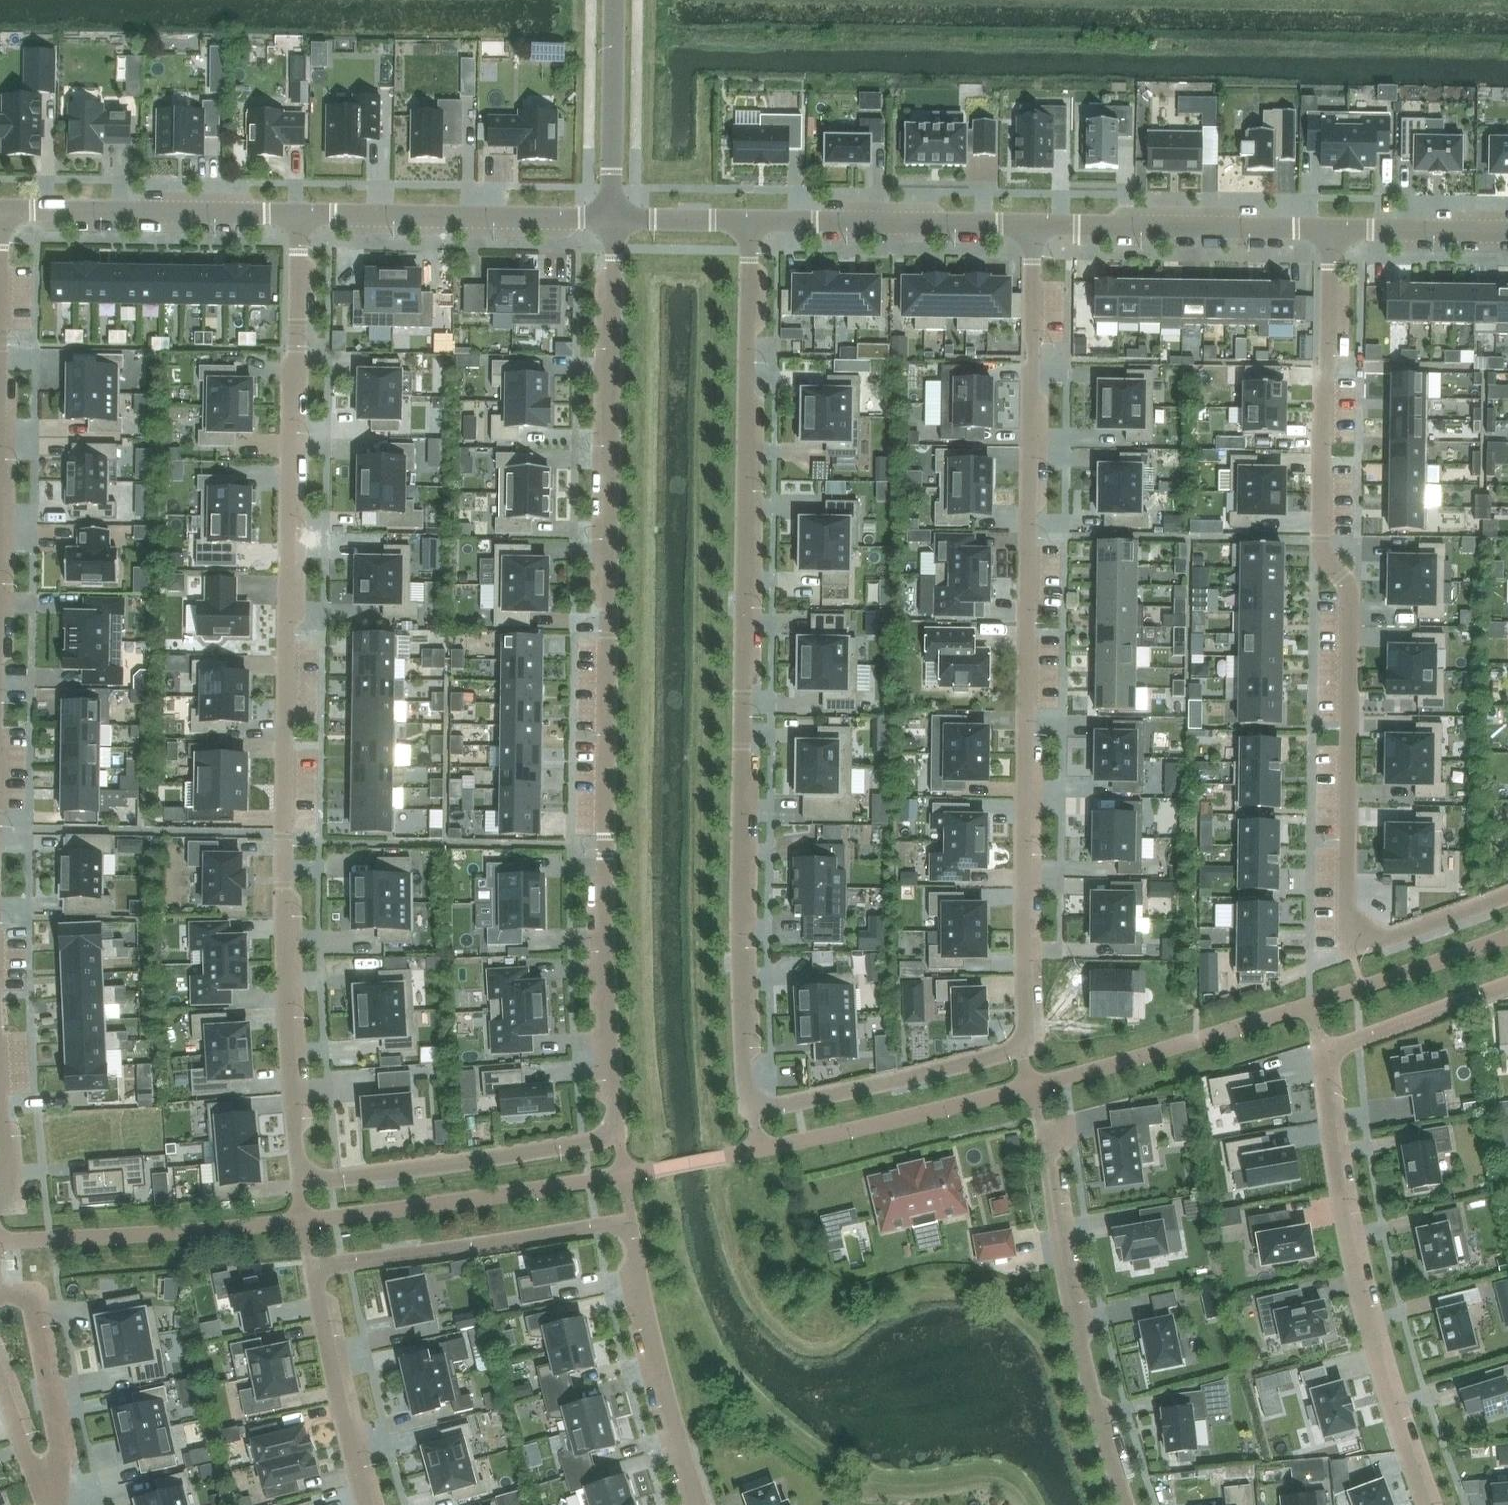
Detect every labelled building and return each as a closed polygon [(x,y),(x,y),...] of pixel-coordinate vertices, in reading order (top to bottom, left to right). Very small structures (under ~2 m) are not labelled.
[(55,53),(36,52),(36,93),(54,93),(55,53)] [(128,56),(113,55),(112,70),(127,71),(128,56)] [(327,108),(327,158),(365,158),(365,141),(368,141),(368,136),(378,136),(378,141),(379,141),(380,98),(353,98),(353,108),(327,108)] [(202,112),(158,111),(157,155),(203,156),(203,138),(219,139),(220,102),(203,102),(202,112)] [(439,117),(413,117),(413,159),(441,160),(441,143),(446,144),(446,146),(461,146),(462,103),(439,103),(439,117)] [(0,120),(0,137),(5,137),(5,153),(38,154),(38,105),(5,104),(5,120),(0,120)] [(102,106),(70,106),(69,154),(101,155),(101,143),(129,143),(130,116),(102,115),(102,106)] [(1017,120),(1016,168),(1051,168),(1052,151),(1054,151),(1054,147),(1064,147),(1064,148),(1066,148),(1066,107),(1039,107),(1039,120),(1017,120)] [(1087,137),(1083,137),(1082,154),(1087,154),(1087,169),(1116,169),(1116,137),(1131,137),(1131,109),(1105,109),(1105,123),(1087,122),(1087,137)] [(1246,158),(1246,171),(1273,172),(1273,161),(1294,162),(1295,112),(1272,111),(1272,132),(1247,131),(1247,145),(1241,144),(1241,158),(1246,158)] [(250,115),(247,115),(246,135),(249,135),(249,157),(281,157),(281,145),(303,146),(304,116),(282,115),(282,113),(250,113),(250,115)] [(555,113),(520,113),(520,119),(490,118),(489,147),(510,147),(510,145),(520,145),(520,161),(554,161),(555,137),(563,137),(563,121),(555,121),(555,113)] [(755,163),(755,164),(768,164),(768,163),(787,164),(787,150),(801,150),(802,116),(760,115),(760,127),(735,127),(734,163),(755,163)] [(1348,115),(1308,115),(1307,151),(1321,152),(1321,168),(1333,169),(1333,173),(1347,173),(1348,115)] [(1388,116),(1348,115),(1347,173),(1361,173),(1361,169),(1373,169),(1374,152),(1387,152),(1388,116)] [(1424,120),(1400,120),(1400,160),(1414,160),(1413,172),(1428,172),(1428,174),(1445,174),(1445,172),(1459,173),(1459,158),(1463,158),(1464,137),(1443,136),(1442,140),(1424,140),(1424,120)] [(859,139),(826,138),(825,165),(869,166),(869,145),(883,145),(884,121),(860,121),(859,139)] [(964,128),(964,129),(908,128),(908,127),(906,127),(906,130),(906,135),(900,135),(900,150),(906,150),(906,165),(905,165),(905,167),(907,167),(907,166),(928,167),(943,167),(963,167),(963,168),(965,168),(965,165),(965,153),(973,153),(973,157),(995,157),(995,122),(973,122),(973,133),(965,133),(965,130),(966,130),(966,128),(964,128)] [(1202,137),(1147,136),(1147,170),(1201,171),(1202,137)] [(1487,137),(1486,157),(1490,157),(1490,175),(1507,175),(1507,141),(1507,137),(1487,137)] [(75,268),(53,268),(52,286),(49,286),(49,304),(74,304),(74,306),(75,306),(75,268)] [(96,307),(97,269),(75,268),(75,306),(96,307)] [(118,269),(97,269),(96,307),(97,307),(97,305),(118,305),(118,269)] [(140,269),(118,269),(118,305),(139,305),(140,269)] [(161,269),(140,269),(139,305),(161,305),(161,269)] [(183,270),(161,269),(161,305),(183,306),(183,270)] [(205,270),(183,270),(183,306),(204,306),(205,270)] [(226,270),(205,270),(204,306),(225,306),(225,308),(226,308),(226,270)] [(248,271),(226,270),(226,308),(247,309),(248,271)] [(270,271),(248,271),(247,309),(248,309),(248,307),(273,307),(273,289),(270,289),(270,271)] [(353,300),(353,328),(393,328),(394,273),(367,272),(367,300),(353,300)] [(420,273),(394,273),(393,328),(432,329),(433,301),(419,301),(420,273)] [(481,286),(464,286),(463,314),(513,315),(514,275),(490,274),(489,288),(481,288),(481,286)] [(538,275),(514,275),(513,315),(561,316),(561,287),(545,287),(545,289),(537,289),(538,275)] [(815,329),(815,276),(814,276),(814,279),(793,278),(793,292),(781,292),(781,316),(814,317),(814,329),(815,329)] [(836,276),(815,276),(815,329),(824,330),(824,317),(836,317),(836,276)] [(837,276),(836,276),(836,317),(847,317),(847,330),(856,330),(857,280),(857,279),(837,279),(837,276)] [(924,331),(925,278),(924,277),(924,280),(903,280),(902,318),(915,318),(915,331),(924,331)] [(946,278),(925,278),(924,331),(945,331),(946,278)] [(947,278),(946,278),(945,331),(946,331),(946,319),(957,319),(957,331),(966,332),(967,278),(966,278),(966,281),(946,281),(947,278)] [(988,278),(967,278),(966,332),(987,332),(988,278)] [(989,278),(988,278),(987,332),(988,332),(988,319),(1021,320),(1021,296),(1009,295),(1009,282),(989,281),(989,278)] [(879,280),(857,280),(856,330),(866,330),(866,318),(878,318),(879,280)] [(1118,283),(1095,283),(1095,324),(1117,325),(1118,283)] [(1139,284),(1118,283),(1117,325),(1139,325),(1139,284)] [(1161,284),(1139,284),(1139,325),(1160,325),(1160,330),(1161,284)] [(1183,284),(1161,284),(1160,330),(1182,330),(1183,284)] [(1204,285),(1183,284),(1182,330),(1183,326),(1204,326),(1204,285)] [(1226,285),(1204,285),(1204,326),(1225,326),(1226,285)] [(1247,285),(1226,285),(1225,326),(1247,326),(1247,285)] [(1269,286),(1247,285),(1247,326),(1258,327),(1258,335),(1268,335),(1268,327),(1269,286)] [(1293,286),(1269,286),(1268,327),(1292,327),(1292,322),(1304,322),(1305,298),(1293,298),(1293,286)] [(1410,288),(1387,287),(1387,324),(1409,324),(1410,288)] [(1431,288),(1410,288),(1409,324),(1431,324),(1431,288)] [(1453,288),(1431,288),(1431,324),(1452,325),(1453,288)] [(1475,288),(1453,288),(1452,325),(1473,325),(1473,335),(1474,335),(1475,288)] [(1496,289),(1475,288),(1474,335),(1495,335),(1496,289)] [(1496,289),(1495,335),(1497,335),(1497,325),(1507,326),(1507,289),(1496,289)] [(74,332),(65,331),(65,344),(74,344),(74,332)] [(83,332),(74,332),(74,344),(83,344),(83,332)] [(117,332),(109,332),(108,344),(117,345),(117,332)] [(126,332),(117,332),(117,345),(126,345),(126,332)] [(203,333),(195,333),(194,346),(203,346),(203,333)] [(212,334),(203,333),(203,346),(212,346),(212,334)] [(247,334),(238,334),(238,346),(247,346),(247,334)] [(256,334),(247,334),(247,346),(256,346),(256,334)] [(161,339),(152,339),(152,351),(160,351),(161,339)] [(169,339),(161,339),(160,351),(169,351),(169,339)] [(1138,347),(1138,351),(1138,359),(1146,359),(1146,347),(1138,347)] [(1138,351),(1127,351),(1126,359),(1138,359),(1138,351)] [(1409,351),(1401,351),(1401,363),(1409,364),(1409,351)] [(1417,352),(1409,351),(1409,364),(1417,364),(1417,352)] [(1452,352),(1444,352),(1444,364),(1452,364),(1452,352)] [(1460,352),(1452,352),(1452,364),(1460,364),(1460,352)] [(117,395),(118,369),(123,369),(123,357),(95,356),(95,368),(68,368),(68,394),(117,395)] [(1181,358),(1170,358),(1170,366),(1181,366),(1181,358)] [(1194,358),(1181,358),(1181,366),(1193,366),(1194,358)] [(1495,359),(1487,359),(1487,371),(1495,371),(1495,359)] [(1503,359),(1495,359),(1495,371),(1503,371),(1503,359)] [(400,361),(372,361),(372,373),(360,372),(360,384),(356,384),(356,396),(400,397),(400,361)] [(519,363),(492,362),(492,388),(501,388),(501,402),(550,403),(550,402),(547,402),(547,377),(519,377),(519,363)] [(231,367),(199,367),(199,382),(203,382),(203,407),(251,408),(252,398),(256,398),(256,385),(252,385),(252,382),(230,381),(231,367)] [(967,367),(941,367),(941,405),(992,405),(992,400),(994,400),(994,388),(992,388),(992,382),(967,381),(967,367)] [(1152,408),(1152,372),(1127,372),(1127,385),(1100,384),(1100,406),(1099,406),(1099,407),(1152,408)] [(1481,374),(1473,374),(1473,386),(1481,386),(1481,374)] [(1495,374),(1487,374),(1487,386),(1495,386),(1495,374)] [(1428,376),(1392,375),(1392,399),(1427,400),(1428,376)] [(833,391),(802,391),(801,417),(859,418),(860,378),(833,377),(833,391)] [(1284,385),(1244,384),(1244,409),(1284,410),(1284,385)] [(117,419),(117,395),(68,394),(68,406),(64,406),(63,419),(67,419),(67,421),(95,421),(94,435),(122,435),(122,419),(117,419)] [(400,397),(356,396),(355,408),(359,408),(359,420),(371,421),(371,432),(399,433),(400,397)] [(1427,400),(1392,399),(1391,421),(1427,421),(1427,400)] [(550,403),(501,402),(501,417),(491,417),(491,442),(518,443),(518,429),(547,429),(547,426),(549,426),(550,403)] [(941,405),(940,441),(966,441),(966,429),(991,429),(991,423),(994,423),(994,411),(992,411),(992,405),(941,405)] [(251,408),(203,407),(202,432),(198,432),(198,447),(229,447),(230,434),(251,434),(251,430),(255,430),(255,418),(251,418),(251,408)] [(1151,443),(1152,408),(1099,407),(1099,409),(1100,409),(1099,430),(1126,430),(1126,443),(1151,443)] [(1284,410),(1244,409),(1243,434),(1283,435),(1284,410)] [(1481,410),(1473,410),(1472,422),(1480,422),(1481,410)] [(1495,410),(1487,410),(1486,422),(1494,422),(1495,410)] [(859,418),(801,417),(801,428),(798,428),(798,441),(801,441),(801,444),(832,444),(832,458),(859,459),(859,418)] [(1427,421),(1391,421),(1391,443),(1427,443),(1427,421)] [(1480,422),(1472,422),(1472,434),(1480,434),(1480,422)] [(1494,422),(1486,422),(1486,434),(1494,434),(1494,422)] [(1427,443),(1391,443),(1391,464),(1426,465),(1427,443)] [(67,459),(66,482),(107,483),(116,483),(117,446),(72,445),(72,459),(67,459)] [(415,445),(387,445),(387,461),(359,460),(358,486),(404,487),(404,472),(414,473),(415,445)] [(933,476),(932,450),(911,451),(912,477),(933,476)] [(963,451),(935,451),(935,474),(940,474),(940,489),(990,490),(991,463),(963,463),(963,451)] [(1480,453),(1472,453),(1472,465),(1480,465),(1480,453)] [(1494,454),(1486,453),(1486,465),(1494,466),(1494,454)] [(528,455),(496,454),(496,469),(500,469),(500,494),(548,495),(548,490),(552,490),(553,477),(549,477),(549,469),(528,469),(528,455)] [(1141,491),(1141,469),(1149,470),(1149,455),(1126,455),(1125,467),(1099,467),(1098,491),(1141,491)] [(1231,458),(1230,494),(1240,494),(1240,493),(1283,494),(1283,492),(1282,492),(1283,471),(1256,471),(1256,458),(1231,458)] [(1426,465),(1391,464),(1390,486),(1426,486),(1426,465)] [(1480,465),(1472,465),(1472,477),(1480,477),(1480,465)] [(1494,466),(1486,465),(1486,477),(1494,478),(1494,466)] [(229,477),(198,477),(198,492),(202,492),(201,517),(250,518),(250,505),(256,505),(256,492),(229,491),(229,477)] [(107,483),(66,482),(66,505),(71,505),(71,519),(116,520),(116,504),(107,503),(107,483)] [(404,487),(358,486),(358,512),(386,513),(386,528),(423,529),(423,512),(414,512),(414,502),(404,502),(404,487)] [(1426,486),(1390,486),(1390,507),(1426,508),(1426,486)] [(990,490),(940,489),(939,503),(934,503),(934,527),(962,527),(962,515),(990,516),(990,490)] [(1140,514),(1141,491),(1098,491),(1098,515),(1125,515),(1125,528),(1148,528),(1148,514),(1140,514)] [(1283,495),(1283,494),(1240,493),(1240,494),(1240,515),(1230,514),(1230,528),(1255,529),(1255,516),(1282,516),(1282,495),(1283,495)] [(548,495),(500,494),(499,519),(495,519),(495,534),(527,535),(527,521),(548,521),(548,514),(552,514),(552,500),(548,500),(548,495)] [(1482,497),(1474,496),(1474,509),(1482,509),(1482,497)] [(1490,497),(1482,497),(1482,509),(1490,509),(1490,497)] [(831,520),(800,520),(800,546),(858,547),(858,503),(831,502),(831,520)] [(1426,508),(1390,507),(1390,531),(1425,532),(1426,508)] [(1482,509),(1474,509),(1474,521),(1482,521),(1482,509)] [(1490,509),(1482,509),(1482,521),(1490,521),(1490,509)] [(250,518),(201,517),(201,542),(197,542),(196,567),(236,568),(236,555),(228,555),(228,544),(256,544),(256,531),(250,531),(250,518)] [(108,551),(108,531),(78,530),(78,544),(80,544),(80,550),(65,550),(65,582),(82,582),(82,586),(102,587),(102,583),(117,583),(117,551),(108,551)] [(973,537),(936,537),(935,577),(989,578),(989,568),(993,568),(993,555),(989,555),(990,551),(973,551),(973,537)] [(1137,544),(1098,543),(1097,566),(1136,566),(1137,544)] [(1282,546),(1242,545),(1242,546),(1232,546),(1232,568),(1241,568),(1241,569),(1281,569),(1282,546)] [(526,547),(495,546),(494,586),(547,587),(547,579),(551,579),(551,565),(547,565),(547,561),(526,561),(526,547)] [(858,547),(800,546),(799,573),(822,573),(822,587),(849,587),(849,548),(858,548),(858,547)] [(1389,558),(1389,582),(1443,583),(1443,560),(1444,560),(1444,546),(1419,546),(1418,559),(1389,558)] [(384,560),(353,560),(353,571),(357,571),(357,582),(409,583),(410,548),(384,547),(384,560)] [(1186,559),(1174,559),(1174,567),(1186,567),(1186,559)] [(1136,566),(1097,566),(1097,586),(1136,587),(1136,566)] [(1186,567),(1174,567),(1174,575),(1186,575),(1186,567)] [(1281,569),(1241,569),(1241,591),(1281,592),(1281,569)] [(989,578),(935,577),(935,617),(972,617),(972,604),(989,604),(989,600),(993,600),(993,588),(989,588),(989,578)] [(207,580),(206,604),(198,604),(198,636),(202,636),(202,639),(205,642),(218,642),(221,640),(221,636),(248,637),(248,605),(235,605),(235,581),(207,580)] [(409,583),(357,582),(357,605),(384,605),(383,618),(417,619),(417,605),(409,604),(409,583)] [(1443,583),(1389,582),(1389,606),(1418,607),(1418,619),(1443,620),(1443,606),(1442,606),(1443,583)] [(551,609),(551,596),(547,596),(547,587),(494,586),(494,627),(525,628),(525,613),(546,613),(547,609),(551,609)] [(1136,587),(1097,586),(1097,607),(1143,607),(1143,606),(1136,606),(1136,587)] [(1281,592),(1241,591),(1241,613),(1281,614),(1281,592)] [(122,601),(85,600),(85,614),(65,614),(64,629),(68,629),(68,642),(122,643),(122,601)] [(1186,600),(1174,600),(1173,608),(1185,608),(1186,600)] [(1143,607),(1097,607),(1096,627),(1143,628),(1143,607)] [(195,608),(182,609),(183,640),(196,639),(195,608)] [(1185,608),(1173,608),(1173,616),(1185,616),(1185,608)] [(1281,614),(1241,613),(1240,635),(1280,636),(1281,614)] [(856,667),(856,641),(845,641),(846,617),(813,617),(813,640),(798,640),(798,643),(795,643),(795,656),(798,656),(798,666),(856,667)] [(1143,628),(1096,627),(1096,647),(1142,648),(1143,628)] [(926,662),(940,662),(940,687),(954,687),(954,693),(968,693),(968,687),(987,688),(988,652),(972,651),(973,631),(927,631),(926,662)] [(447,635),(447,649),(495,650),(495,637),(447,635)] [(1280,636),(1240,635),(1228,635),(1228,645),(1240,645),(1240,657),(1280,658),(1280,636)] [(1389,672),(1433,672),(1433,671),(1434,650),(1444,650),(1444,636),(1419,635),(1419,648),(1389,648),(1389,672)] [(398,637),(356,636),(356,659),(397,659),(398,637)] [(540,639),(499,638),(498,661),(540,662),(540,639)] [(1185,641),(1173,641),(1173,649),(1185,649),(1185,641)] [(122,643),(68,642),(67,655),(64,655),(64,670),(84,670),(84,684),(121,685),(122,643)] [(1142,648),(1096,647),(1096,668),(1135,668),(1135,649),(1142,649),(1142,648)] [(1185,649),(1173,649),(1173,657),(1185,657),(1185,649)] [(445,651),(432,650),(432,660),(445,660),(445,651)] [(464,651),(451,651),(451,660),(464,660),(464,651)] [(1280,658),(1240,657),(1240,679),(1280,680),(1280,658)] [(397,659),(356,659),(356,680),(392,681),(393,660),(397,660),(397,659)] [(445,660),(432,660),(432,669),(445,669),(445,660)] [(464,660),(451,660),(451,670),(464,670),(464,660)] [(503,662),(503,683),(540,683),(540,662),(498,661),(498,662),(503,662)] [(220,662),(192,662),(192,685),(202,686),(201,698),(247,699),(248,675),(220,674),(220,662)] [(855,712),(856,667),(798,666),(798,677),(794,677),(794,690),(797,690),(797,693),(829,693),(828,711),(855,712)] [(1135,668),(1096,668),(1096,688),(1134,689),(1135,668)] [(1433,672),(1389,672),(1389,674),(1388,674),(1387,696),(1418,696),(1418,709),(1443,709),(1443,695),(1442,695),(1443,672),(1433,671),(1433,672)] [(1280,680),(1240,679),(1239,701),(1279,702),(1280,680)] [(392,681),(356,680),(355,702),(392,703),(392,681)] [(1184,682),(1172,682),(1172,690),(1184,690),(1184,682)] [(503,683),(502,704),(539,705),(540,683),(503,683)] [(1134,689),(1096,688),(1095,711),(1134,711),(1134,689)] [(109,727),(109,691),(71,690),(71,703),(63,703),(63,726),(99,726),(99,727),(109,727)] [(1184,690),(1172,690),(1172,698),(1184,698),(1184,690)] [(444,694),(431,694),(431,703),(444,703),(444,694)] [(464,694),(451,694),(450,703),(463,704),(464,694)] [(247,699),(201,698),(201,711),(191,711),(191,734),(219,734),(219,723),(247,723),(247,699)] [(1279,702),(1239,701),(1239,725),(1279,726),(1279,702)] [(392,703),(355,702),(355,724),(397,724),(397,723),(392,723),(392,703)] [(444,703),(431,703),(431,713),(444,713),(444,703)] [(463,704),(450,703),(450,713),(463,713),(463,704)] [(539,705),(502,704),(502,726),(539,726),(539,705)] [(959,717),(931,717),(931,755),(987,755),(987,729),(959,729),(959,717)] [(1120,734),(1095,734),(1095,750),(1094,758),(1143,759),(1144,723),(1121,722),(1120,734)] [(397,724),(355,724),(355,745),(396,746),(397,724)] [(1387,737),(1386,761),(1440,762),(1440,739),(1441,739),(1441,725),(1416,725),(1416,738),(1387,737)] [(99,748),(99,727),(99,726),(63,726),(63,747),(99,748)] [(502,726),(502,747),(539,748),(539,726),(502,726)] [(140,727),(128,727),(128,735),(140,735),(140,727)] [(796,759),(796,769),(850,770),(851,730),(824,729),(824,744),(797,743),(797,746),(793,746),(793,759),(796,759)] [(443,737),(430,737),(430,746),(443,746),(443,737)] [(463,737),(450,737),(450,747),(463,747),(463,737)] [(1279,742),(1236,741),(1236,763),(1236,764),(1278,764),(1279,742)] [(396,746),(355,745),(354,767),(396,767),(396,746)] [(213,746),(188,746),(188,759),(197,759),(196,784),(246,785),(246,759),(213,758),(213,746)] [(443,746),(430,746),(430,756),(443,756),(443,746)] [(98,769),(99,748),(63,747),(62,769),(98,769)] [(463,747),(450,747),(450,756),(463,756),(463,747)] [(502,747),(502,769),(538,770),(539,748),(502,747)] [(987,755),(931,755),(930,793),(958,793),(958,781),(986,782),(987,755)] [(1143,759),(1094,758),(1094,766),(1095,766),(1095,782),(1120,782),(1120,794),(1143,795),(1143,759)] [(1440,762),(1386,761),(1386,785),(1415,786),(1415,799),(1444,799),(1445,785),(1439,785),(1440,762)] [(140,762),(128,762),(128,770),(140,770),(140,762)] [(1207,763),(1195,763),(1195,771),(1207,771),(1207,763)] [(1236,763),(1233,763),(1233,786),(1235,786),(1235,785),(1278,786),(1278,764),(1236,764),(1236,763)] [(396,767),(354,767),(354,788),(391,789),(391,768),(396,768),(396,767)] [(98,791),(98,769),(62,769),(62,790),(98,791)] [(538,770),(502,769),(501,791),(538,791),(538,770)] [(850,770),(796,769),(796,780),(793,780),(793,793),(796,793),(796,796),(806,796),(806,802),(804,802),(803,821),(850,822),(850,770)] [(140,770),(128,770),(128,778),(140,778),(140,770)] [(443,780),(430,780),(430,790),(443,790),(443,780)] [(462,781),(449,780),(449,790),(462,790),(462,781)] [(246,811),(246,785),(196,784),(186,784),(186,809),(188,809),(187,822),(212,822),(213,810),(246,811)] [(1278,786),(1235,785),(1235,786),(1235,808),(1278,808),(1278,786)] [(391,789),(354,788),(354,810),(395,811),(395,810),(390,810),(391,789)] [(98,791),(62,790),(62,813),(70,813),(70,826),(98,827),(98,791)] [(443,790),(430,790),(430,799),(443,799),(443,790)] [(462,790),(449,790),(449,799),(462,799),(462,790)] [(140,792),(128,791),(127,799),(139,800),(140,792)] [(501,791),(501,812),(538,813),(538,791),(501,791)] [(1094,815),(1093,839),(1141,839),(1142,803),(1119,803),(1119,815),(1094,815)] [(969,805),(932,805),(932,830),(940,830),(950,835),(950,843),(985,844),(985,839),(989,839),(989,821),(985,821),(986,817),(969,817),(969,805)] [(1212,807),(1200,807),(1200,815),(1212,815),(1212,807)] [(395,811),(354,810),(353,833),(395,833),(395,811)] [(501,812),(501,835),(537,835),(538,813),(501,812)] [(1441,815),(1416,814),(1416,827),(1387,827),(1386,851),(1440,852),(1440,829),(1441,829),(1441,815)] [(1212,815),(1200,815),(1200,823),(1212,823),(1212,815)] [(1278,824),(1240,824),(1239,846),(1277,847),(1277,832),(1278,824)] [(442,830),(429,829),(429,839),(442,839),(442,830)] [(462,830),(449,830),(448,839),(461,840),(462,830)] [(101,877),(102,856),(111,856),(111,837),(66,836),(66,853),(61,853),(61,876),(101,877)] [(1141,839),(1093,839),(1093,863),(1118,863),(1118,875),(1141,875),(1141,839)] [(931,856),(931,881),(968,881),(968,870),(985,870),(985,866),(989,866),(989,848),(985,848),(985,844),(950,843),(949,851),(940,856),(931,856)] [(217,844),(189,844),(189,867),(205,867),(204,906),(240,907),(241,890),(245,890),(245,874),(241,874),(241,857),(217,856),(217,844)] [(795,861),(795,888),(844,889),(844,873),(834,873),(834,845),(815,845),(815,862),(795,861)] [(1212,846),(1200,845),(1200,853),(1212,854),(1212,846)] [(1277,847),(1239,846),(1239,868),(1277,868),(1277,854),(1277,847)] [(1440,852),(1386,851),(1386,853),(1385,853),(1385,875),(1415,875),(1415,888),(1444,889),(1445,874),(1439,874),(1440,852)] [(410,904),(410,859),(383,859),(383,877),(352,877),(352,904),(410,904)] [(514,864),(486,865),(487,890),(492,890),(492,904),(542,904),(542,878),(514,878),(514,864)] [(1277,868),(1239,868),(1239,890),(1277,891),(1277,877),(1277,868)] [(101,897),(101,877),(61,876),(60,899),(65,899),(65,916),(110,917),(111,898),(101,897)] [(1092,913),(1092,919),(1132,920),(1132,906),(1142,906),(1142,884),(1118,883),(1118,896),(1093,895),(1092,901),(1089,901),(1089,913),(1092,913)] [(844,889),(795,888),(794,908),(795,908),(794,917),(813,918),(813,944),(833,944),(833,918),(843,918),(844,889)] [(1211,890),(1199,890),(1199,898),(1211,898),(1211,890)] [(956,894),(929,894),(929,918),(938,918),(938,932),(984,932),(984,906),(956,906),(956,894)] [(1238,906),(1231,906),(1231,929),(1238,929),(1276,929),(1276,907),(1262,906),(1262,898),(1238,898),(1238,906)] [(411,944),(410,904),(352,904),(352,930),(383,930),(383,944),(411,944)] [(542,904),(492,904),(492,929),(487,929),(487,946),(518,946),(518,933),(521,930),(543,930),(542,904)] [(1132,920),(1092,919),(1092,926),(1089,926),(1089,937),(1092,937),(1092,943),(1117,944),(1117,956),(1141,956),(1142,934),(1132,933),(1132,920)] [(228,924),(191,925),(191,952),(204,951),(206,954),(206,965),(245,964),(245,954),(249,954),(249,941),(245,942),(245,938),(228,938),(228,924)] [(99,926),(61,928),(62,952),(124,950),(123,941),(100,942),(99,926)] [(1276,929),(1238,929),(1238,949),(1238,950),(1276,951),(1276,929)] [(984,932),(938,932),(938,947),(929,947),(929,970),(956,970),(956,958),(984,958),(984,932)] [(1211,942),(1199,941),(1199,949),(1211,950),(1211,942)] [(128,949),(124,950),(62,952),(63,976),(101,975),(101,960),(128,959),(128,949)] [(1238,949),(1233,949),(1233,973),(1239,973),(1239,985),(1263,985),(1263,973),(1276,973),(1276,951),(1238,950),(1238,949)] [(245,964),(206,965),(206,972),(201,978),(192,978),(193,1005),(229,1004),(229,990),(246,990),(246,986),(250,986),(250,973),(246,973),(245,964)] [(524,970),(488,972),(490,1012),(545,1009),(544,1000),(548,1000),(548,987),(544,987),(543,983),(527,984),(524,981),(524,970)] [(411,971),(384,973),(385,987),(354,988),(354,991),(351,991),(351,1004),(355,1004),(355,1015),(413,1012),(411,971)] [(1091,975),(1091,995),(1091,996),(1091,997),(1091,998),(1091,999),(1092,1000),(1092,1001),(1092,1003),(1093,1003),(1093,1004),(1094,1005),(1094,1006),(1095,1007),(1096,1008),(1096,1009),(1097,1010),(1098,1010),(1098,1011),(1099,1011),(1100,1012),(1101,1013),(1102,1013),(1103,1014),(1104,1015),(1105,1015),(1106,1016),(1108,1016),(1109,1016),(1110,1017),(1111,1017),(1112,1017),(1114,1017),(1115,1017),(1116,1017),(1117,1017),(1119,1017),(1120,1017),(1121,1017),(1122,1017),(1123,1017),(1124,1017),(1125,1016),(1126,1016),(1127,1016),(1128,1015),(1129,1015),(1131,1014),(1132,1013),(1133,1013),(1134,1012),(1135,1011),(1136,1010),(1137,1009),(1138,1008),(1138,1007),(1139,1006),(1140,1005),(1140,1004),(1141,1003),(1141,1002),(1141,1001),(1142,1000),(1142,999),(1142,998),(1142,997),(1142,996),(1142,995),(1142,994),(1142,993),(1142,992),(1142,991),(1141,990),(1141,989),(1141,988),(1140,987),(1140,986),(1139,985),(1138,984),(1138,983),(1137,982),(1136,982),(1136,981),(1135,981),(1134,980),(1133,979),(1132,978),(1131,978),(1130,977),(1129,977),(1128,976),(1127,976),(1126,975),(1124,975),(1123,975),(1122,974),(1121,974),(1120,974),(1118,974),(1117,974),(1115,974),(1112,974),(1106,974),(1105,974),(1100,973),(1098,973),(1091,973),(1091,975)] [(855,1016),(853,974),(812,976),(813,990),(795,991),(797,1018),(855,1016)] [(101,975),(63,976),(64,999),(126,996),(125,987),(102,988),(101,975)] [(966,981),(936,982),(936,1002),(952,1002),(953,1020),(949,1020),(950,1041),(971,1041),(971,1037),(986,1036),(985,1022),(987,1022),(986,1005),(985,1005),(984,991),(966,991),(966,981)] [(923,1010),(923,990),(903,991),(903,1011),(923,1010)] [(126,996),(64,999),(65,1022),(103,1020),(103,1007),(126,1006),(126,996)] [(545,1009),(490,1012),(493,1054),(528,1052),(528,1039),(531,1036),(546,1035),(546,1031),(550,1031),(549,1017),(545,1018),(545,1009)] [(413,1012),(355,1015),(356,1025),(352,1025),(353,1038),(356,1038),(357,1041),(388,1039),(388,1053),(415,1052),(413,1012)] [(1497,1013),(1499,1047),(1507,1047),(1507,1012),(1497,1013)] [(219,1015),(191,1017),(193,1042),(202,1041),(203,1056),(249,1053),(247,1027),(220,1028),(219,1015)] [(857,1058),(855,1016),(797,1018),(798,1045),(815,1044),(816,1060),(857,1058)] [(103,1020),(65,1022),(66,1045),(120,1042),(128,1042),(127,1033),(104,1034),(103,1020)] [(120,1042),(66,1045),(67,1069),(105,1067),(105,1052),(120,1051),(120,1042)] [(1450,1090),(1444,1053),(1421,1057),(1419,1047),(1401,1050),(1403,1059),(1391,1061),(1396,1097),(1413,1095),(1416,1121),(1445,1117),(1442,1091),(1450,1090)] [(249,1053),(203,1056),(204,1070),(190,1071),(192,1096),(224,1094),(223,1081),(251,1079),(249,1053)] [(105,1067),(67,1069),(68,1093),(94,1092),(94,1105),(119,1104),(117,1079),(106,1079),(105,1067)] [(477,1099),(474,1071),(459,1072),(461,1100),(462,1100),(477,1099)] [(485,1098),(501,1096),(503,1117),(508,1117),(508,1122),(523,1121),(523,1115),(553,1113),(551,1085),(524,1087),(523,1071),(483,1074),(485,1098)] [(381,1099),(362,1101),(364,1130),(378,1129),(378,1133),(399,1131),(398,1127),(412,1126),(410,1099),(412,1098),(410,1072),(382,1074),(384,1096),(381,1099)] [(1253,1073),(1209,1081),(1213,1107),(1236,1103),(1239,1124),(1288,1115),(1287,1104),(1290,1104),(1288,1088),(1284,1089),(1283,1084),(1256,1089),(1253,1073)] [(256,1137),(254,1115),(233,1117),(232,1103),(207,1105),(210,1143),(217,1142),(217,1141),(257,1138),(256,1137)] [(1186,1122),(1184,1103),(1170,1105),(1172,1124),(1186,1122)] [(1144,1143),(1142,1128),(1163,1125),(1160,1106),(1131,1110),(1133,1127),(1099,1132),(1106,1188),(1142,1183),(1137,1144),(1144,1143)] [(1435,1154),(1451,1152),(1447,1128),(1419,1133),(1421,1145),(1402,1149),(1409,1190),(1413,1189),(1414,1194),(1429,1191),(1428,1187),(1440,1185),(1435,1154)] [(258,1161),(257,1138),(217,1141),(217,1142),(219,1163),(219,1164),(258,1161)] [(1260,1143),(1224,1150),(1230,1178),(1245,1175),(1249,1193),(1297,1183),(1290,1152),(1263,1158),(1260,1143)] [(145,1187),(144,1171),(145,1171),(143,1157),(96,1161),(97,1174),(73,1176),(75,1196),(76,1196),(76,1201),(80,1201),(81,1208),(114,1205),(114,1204),(120,1204),(119,1190),(145,1187)] [(260,1184),(258,1162),(259,1162),(258,1161),(219,1164),(219,1163),(212,1164),(215,1201),(240,1199),(239,1185),(260,1184)] [(871,1181),(883,1232),(911,1225),(912,1229),(937,1224),(936,1219),(965,1213),(953,1161),(922,1169),(921,1165),(901,1169),(901,1173),(871,1181)] [(1163,1234),(1177,1232),(1173,1207),(1141,1213),(1143,1227),(1113,1232),(1116,1248),(1118,1248),(1120,1263),(1133,1261),(1135,1271),(1149,1269),(1147,1259),(1167,1255),(1163,1234)] [(1324,1207),(1306,1207),(1305,1229),(1324,1229),(1324,1207)] [(1436,1227),(1417,1231),(1426,1273),(1430,1272),(1431,1276),(1446,1273),(1445,1269),(1456,1266),(1449,1235),(1462,1232),(1457,1210),(1434,1215),(1436,1227)] [(1306,1230),(1286,1233),(1282,1212),(1248,1218),(1253,1248),(1261,1247),(1263,1264),(1276,1262),(1277,1265),(1294,1263),(1293,1259),(1311,1256),(1306,1230)] [(1011,1232),(975,1238),(979,1262),(1015,1256),(1011,1232)] [(570,1255),(553,1258),(552,1253),(532,1256),(533,1262),(530,1263),(533,1277),(518,1280),(523,1305),(553,1300),(550,1285),(574,1280),(574,1277),(577,1272),(575,1262),(570,1258),(570,1255)] [(274,1274),(230,1283),(236,1313),(241,1312),(245,1331),(270,1326),(266,1307),(280,1305),(274,1274)] [(423,1280),(389,1286),(390,1290),(387,1291),(391,1307),(393,1306),(398,1328),(413,1325),(416,1338),(439,1333),(436,1318),(431,1320),(423,1280)] [(1437,1312),(1447,1353),(1462,1349),(1463,1353),(1479,1349),(1475,1333),(1471,1334),(1464,1306),(1480,1302),(1477,1290),(1453,1296),(1456,1307),(1437,1312)] [(1322,1303),(1297,1309),(1293,1292),(1257,1300),(1265,1337),(1279,1333),(1282,1345),(1301,1341),(1303,1348),(1318,1344),(1317,1337),(1328,1335),(1325,1320),(1326,1320),(1322,1303)] [(1176,1342),(1171,1318),(1169,1319),(1167,1309),(1177,1307),(1174,1293),(1151,1298),(1153,1312),(1156,1311),(1157,1321),(1140,1325),(1143,1342),(1141,1343),(1142,1345),(1144,1344),(1145,1352),(1143,1353),(1144,1355),(1146,1354),(1149,1372),(1181,1365),(1180,1360),(1185,1359),(1181,1341),(1176,1342)] [(139,1297),(111,1302),(114,1316),(96,1319),(100,1345),(158,1335),(153,1309),(141,1311),(139,1297)] [(582,1319),(558,1325),(555,1312),(525,1319),(530,1339),(546,1340),(549,1353),(592,1343),(588,1326),(583,1322),(582,1319)] [(158,1335),(100,1345),(102,1355),(99,1356),(101,1369),(105,1368),(105,1371),(136,1365),(139,1383),(165,1378),(158,1335)] [(289,1349),(288,1346),(284,1346),(283,1345),(279,1346),(279,1347),(262,1351),(260,1339),(230,1345),(237,1382),(253,1378),(293,1370),(291,1361),(294,1358),(293,1350),(289,1349)] [(401,1378),(405,1377),(408,1388),(456,1377),(453,1364),(462,1362),(460,1354),(467,1353),(464,1339),(439,1345),(441,1357),(429,1360),(428,1354),(401,1360),(402,1365),(399,1365),(401,1378)] [(593,1365),(596,1359),(592,1343),(549,1353),(552,1365),(537,1368),(542,1393),(572,1387),(569,1373),(593,1368),(593,1365)] [(476,1360),(482,1379),(496,1375),(490,1356),(476,1360)] [(1507,1380),(1507,1366),(1484,1373),(1488,1385),(1460,1393),(1467,1415),(1483,1410),(1486,1419),(1507,1413),(1507,1389),(1506,1381),(1507,1380)] [(1324,1368),(1300,1374),(1304,1386),(1310,1384),(1312,1391),(1310,1392),(1314,1407),(1307,1409),(1312,1426),(1319,1424),(1323,1439),(1334,1436),(1335,1439),(1352,1435),(1351,1431),(1355,1430),(1350,1414),(1352,1414),(1348,1399),(1346,1399),(1342,1383),(1326,1387),(1325,1381),(1327,1380),(1324,1368)] [(253,1378),(255,1389),(239,1392),(244,1417),(275,1411),(272,1399),(298,1394),(297,1390),(301,1390),(299,1378),(295,1378),(293,1370),(253,1378)] [(413,1411),(414,1416),(441,1410),(439,1404),(451,1401),(454,1414),(473,1410),(469,1395),(461,1397),(456,1377),(408,1388),(410,1399),(406,1399),(409,1412),(413,1411)] [(1195,1451),(1192,1419),(1228,1415),(1224,1381),(1201,1387),(1202,1393),(1177,1395),(1178,1409),(1161,1411),(1163,1422),(1162,1422),(1164,1436),(1166,1454),(1178,1453),(1180,1463),(1194,1461),(1193,1451),(1195,1451)] [(164,1387),(137,1393),(140,1407),(114,1413),(120,1439),(168,1428),(163,1404),(168,1403),(164,1387)] [(601,1399),(577,1405),(573,1392),(544,1400),(550,1420),(566,1421),(569,1433),(612,1421),(607,1405),(602,1402),(601,1399)] [(498,1397),(487,1399),(490,1417),(501,1415),(498,1397)] [(590,1453),(614,1447),(613,1443),(616,1438),(612,1421),(569,1433),(572,1445),(559,1454),(564,1474),(593,1466),(590,1453)] [(257,1465),(312,1452),(309,1439),(305,1440),(302,1430),(280,1435),(277,1423),(249,1430),(252,1442),(253,1446),(248,1447),(252,1463),(257,1462),(257,1465)] [(422,1449),(429,1472),(474,1460),(468,1438),(472,1437),(468,1425),(440,1432),(443,1443),(422,1449)] [(144,1460),(147,1474),(177,1467),(168,1428),(120,1439),(125,1464),(144,1460)] [(312,1452),(257,1465),(263,1489),(266,1500),(299,1492),(296,1481),(318,1475),(314,1461),(310,1462),(308,1454),(312,1453),(312,1452)] [(480,1482),(474,1460),(429,1472),(435,1496),(456,1490),(459,1502),(487,1494),(484,1481),(480,1482)] [(599,1484),(595,1471),(566,1481),(570,1494),(585,1489),(590,1504),(616,1504),(635,1499),(629,1483),(624,1480),(623,1477),(599,1484)] [(135,1502),(135,1504),(187,1504),(183,1490),(188,1489),(184,1475),(160,1481),(163,1495),(135,1502)] [(1480,1482),(1481,1494),(1492,1493),(1493,1504),(1507,1504),(1507,1486),(1492,1487),(1492,1481),(1480,1482)] [(1348,1495),(1352,1504),(1390,1504),(1382,1482),(1348,1495)] [(1250,1486),(1224,1488),(1225,1504),(1252,1504),(1250,1486)] [(745,1497),(748,1504),(779,1504),(773,1487),(745,1497)] [(1282,1498),(1283,1504),(1326,1504),(1325,1491),(1311,1492),(1312,1495),(1282,1498)] [(496,1498),(498,1504),(523,1504),(519,1492),(496,1498)]
